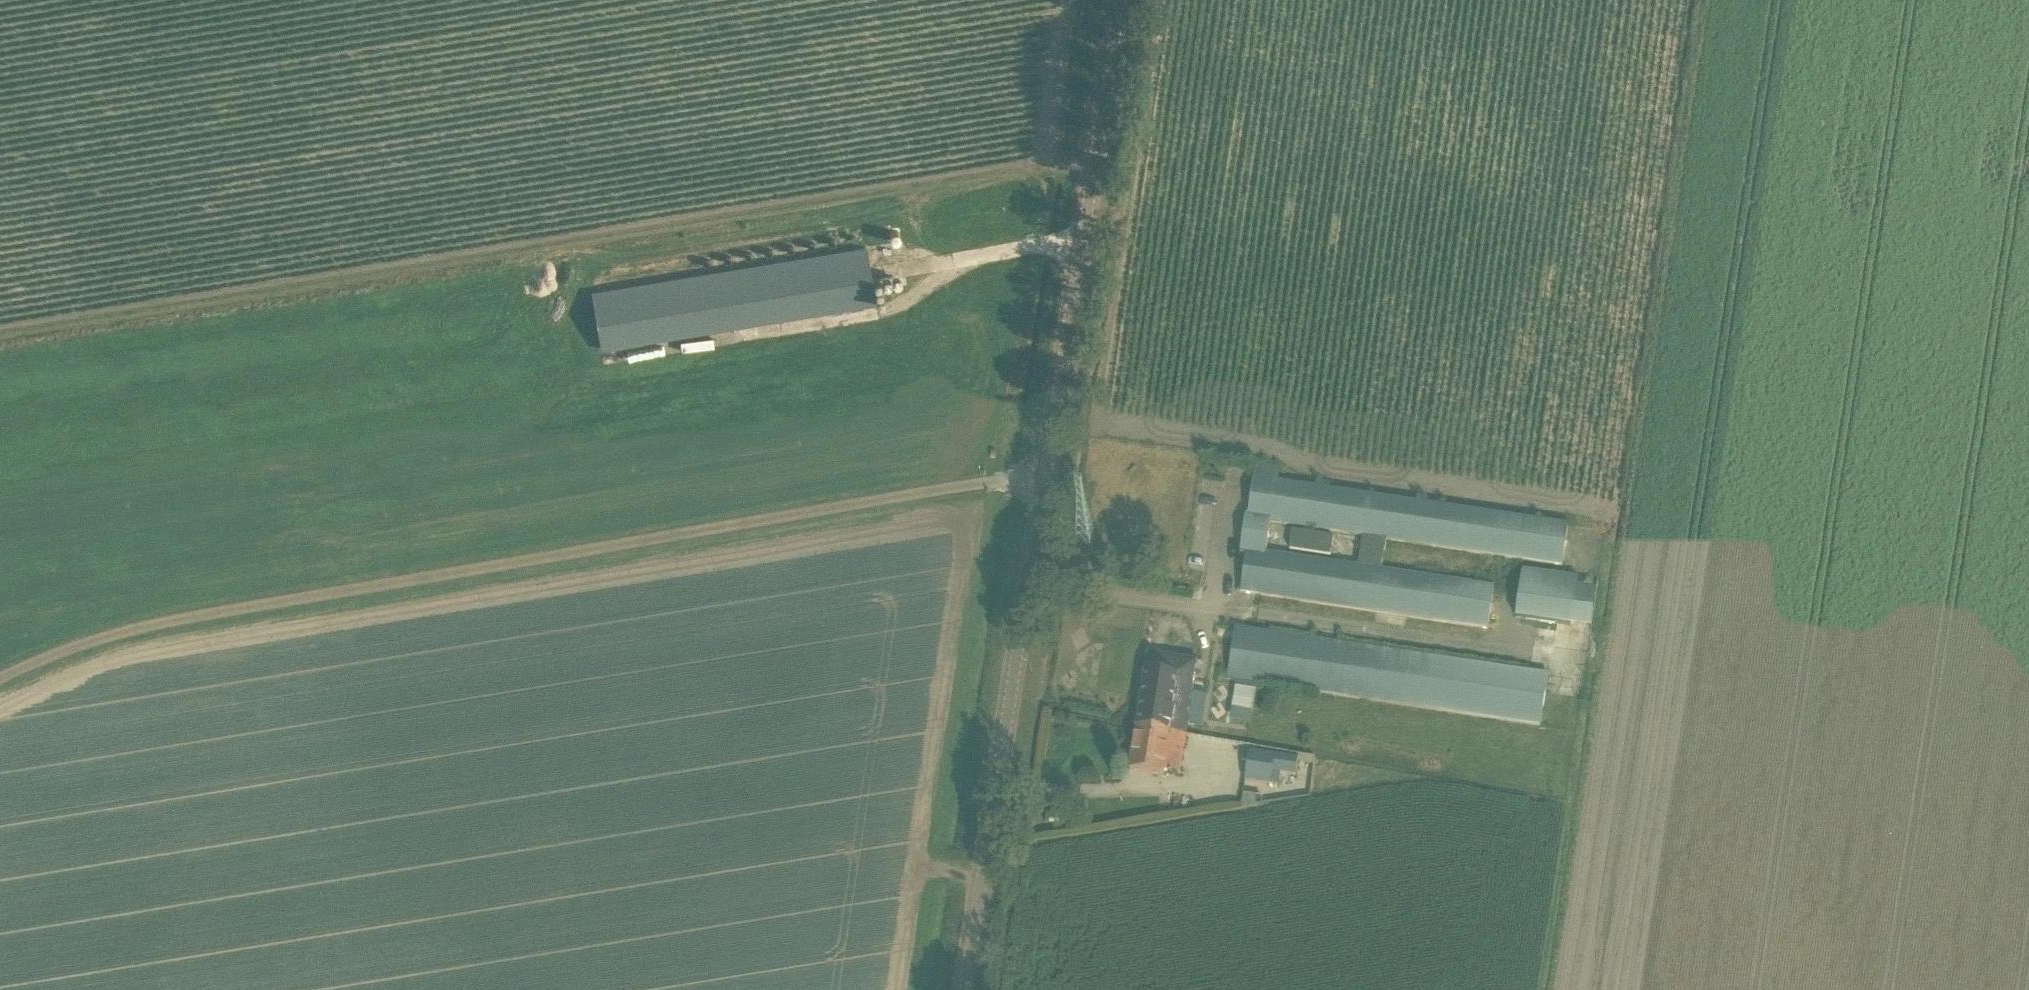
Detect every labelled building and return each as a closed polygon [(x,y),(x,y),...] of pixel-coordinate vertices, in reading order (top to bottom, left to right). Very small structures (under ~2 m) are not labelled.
[(593,291),(602,347),(876,302),(867,246),(593,291)] [(1240,555),(1246,556),(1240,595),(1487,632),(1494,588),(1382,571),(1387,542),(1562,569),(1568,525),(1278,480),(1279,471),(1256,467),(1248,517),(1246,517),(1240,555)] [(1333,538),(1325,537),(1293,532),(1289,552),(1331,558),(1333,538)] [(1578,579),(1550,575),(1523,571),(1516,620),(1540,624),(1545,628),(1541,654),(1551,656),(1554,630),(1571,632),(1577,588),(1578,579)] [(1548,675),(1235,628),(1227,682),(1236,683),(1232,709),(1271,717),(1274,694),(1257,691),(1257,686),(1540,729),(1548,675)] [(1138,727),(1186,735),(1198,662),(1169,658),(1149,654),(1138,727)] [(1130,772),(1150,775),(1163,777),(1164,771),(1180,773),(1186,735),(1138,727),(1130,772)] [(1295,778),(1298,764),(1314,766),(1315,758),(1299,756),(1299,759),(1250,751),(1245,783),(1278,789),(1280,776),(1295,778)] [(1243,794),(1242,806),(1257,804),(1262,804),(1261,797),(1256,796),(1243,794)]
